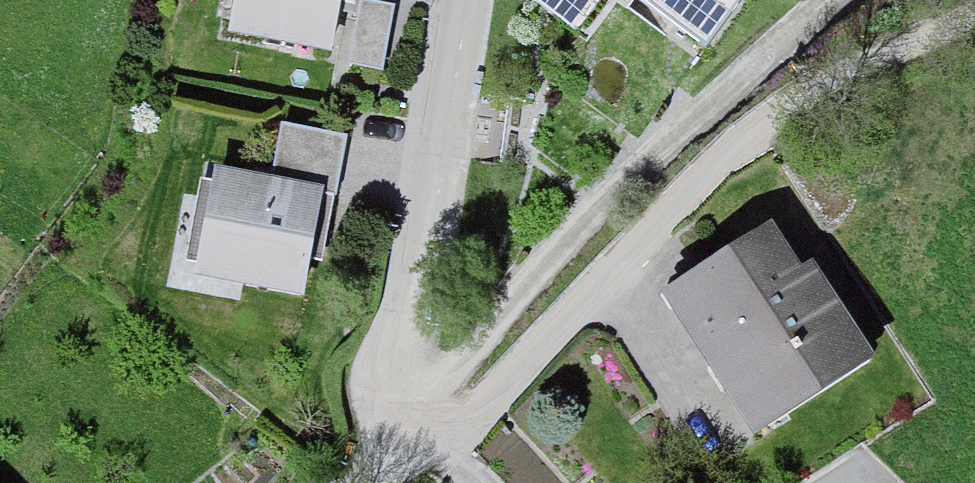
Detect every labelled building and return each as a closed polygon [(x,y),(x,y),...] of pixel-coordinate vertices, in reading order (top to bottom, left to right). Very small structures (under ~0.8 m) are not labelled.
[(244,40),(343,59),(354,0),(252,0),(244,40)] [(532,3),(581,39),(610,0),(534,0),(532,3)] [(707,52),(745,0),(636,0),(707,52)] [(319,298),(338,190),(220,169),(200,277),(319,298)] [(869,358),(781,221),(660,298),(748,434),(869,358)]
